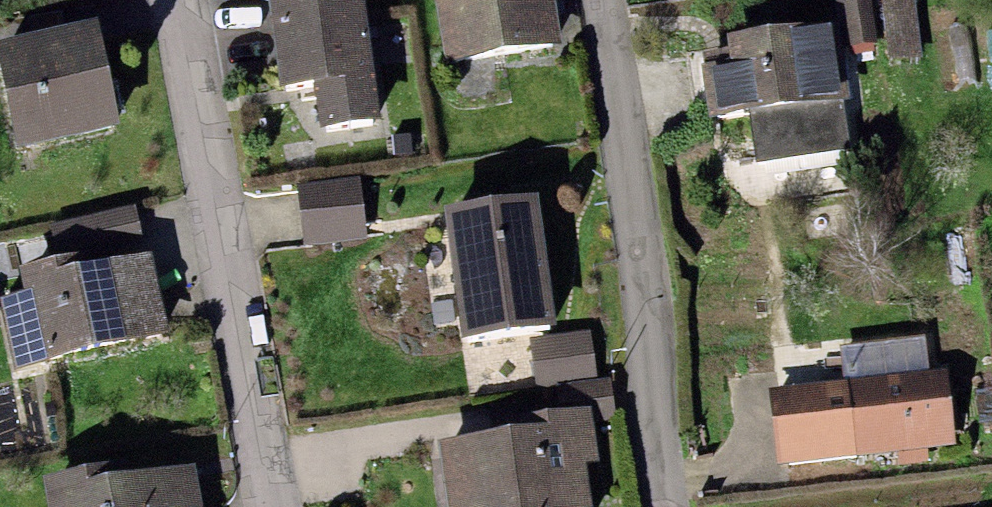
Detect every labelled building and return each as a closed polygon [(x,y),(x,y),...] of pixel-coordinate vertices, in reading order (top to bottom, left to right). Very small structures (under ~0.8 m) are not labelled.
[(272,23),(368,10),(366,0),(269,0),(272,23)] [(445,61),(562,42),(556,0),(436,0),(445,61)] [(844,47),(877,42),(870,0),(837,0),(844,47)] [(890,60),(922,56),(915,0),(883,0),(890,60)] [(383,120),(368,10),(272,23),(281,87),(315,82),(322,128),(383,120)] [(0,40),(0,67),(18,148),(122,125),(98,18),(0,40)] [(833,19),(727,34),(729,49),(701,52),(709,116),(752,110),(759,160),(850,148),(833,19)] [(360,177),(297,184),(304,247),(367,240),(360,177)] [(540,192),(445,205),(462,336),(557,324),(540,192)] [(136,204),(91,214),(99,244),(143,233),(136,204)] [(91,214),(49,225),(56,254),(99,244),(91,214)] [(79,253),(19,266),(25,291),(0,297),(16,367),(171,331),(152,250),(82,266),(79,253)] [(592,331),(533,338),(539,386),(598,378),(592,331)] [(925,337),(844,346),(848,377),(857,456),(956,445),(948,368),(929,370),(925,337)] [(857,456),(848,377),(768,387),(778,465),(857,456)] [(434,440),(444,506),(596,506),(590,465),(600,464),(595,425),(618,421),(612,379),(570,385),(573,408),(510,417),(512,429),(434,440)] [(43,475),(49,506),(206,506),(197,462),(137,473),(135,458),(43,475)]
